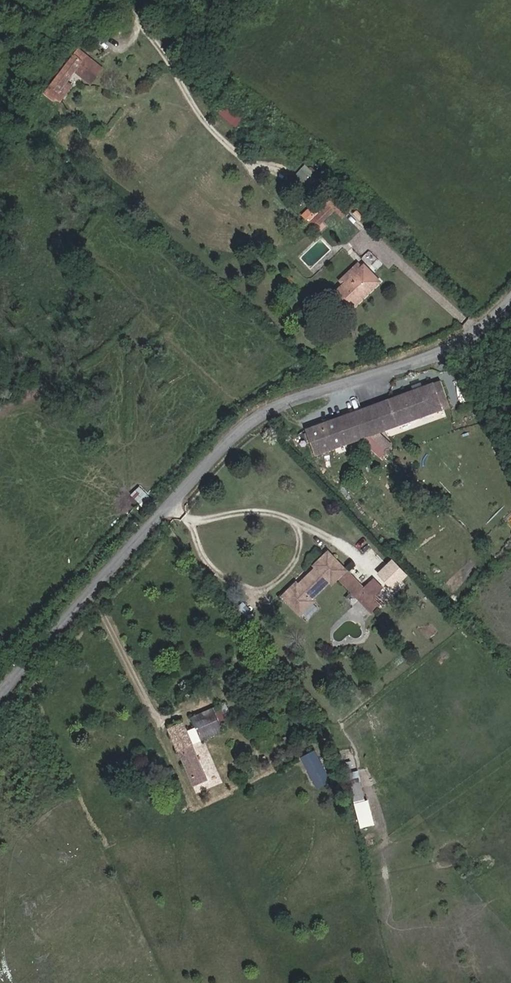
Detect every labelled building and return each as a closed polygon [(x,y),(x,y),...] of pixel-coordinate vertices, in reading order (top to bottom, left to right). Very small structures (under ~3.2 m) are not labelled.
[(103,70),(78,51),(46,93),(54,99),(65,85),(75,72),(91,84),(103,70)] [(54,99),(46,93),(44,96),(52,102),(53,101),(60,107),(73,90),(65,85),(54,99)] [(320,185),(324,182),(314,171),(311,174),(307,171),(304,167),(301,170),(302,171),(292,180),(309,198),(322,186),(320,185)] [(335,197),(332,193),(309,215),(312,219),(310,220),(317,227),(329,216),(322,209),(335,197)] [(329,216),(341,204),(335,197),(322,209),(329,216)] [(312,232),(317,227),(310,220),(305,225),(312,232)] [(347,316),(382,282),(364,264),(362,266),(358,262),(338,281),(342,284),(329,297),(347,316)] [(305,430),(315,456),(443,410),(441,403),(447,401),(440,381),(305,430)] [(129,496),(139,505),(149,494),(139,485),(129,496)] [(296,584),(282,597),(300,615),(314,602),(311,599),(329,582),(332,584),(337,579),(372,614),(381,606),(374,599),(381,591),(371,582),(364,589),(327,553),(314,566),(317,568),(298,586),(296,584)] [(378,570),(394,586),(407,573),(391,557),(378,570)] [(374,579),(371,582),(381,591),(384,589),(374,579)] [(249,613),(241,604),(235,609),(243,619),(249,613)] [(224,731),(221,726),(233,721),(225,703),(191,717),(200,741),(224,731)] [(195,785),(209,779),(183,722),(168,728),(195,785)] [(314,748),(300,756),(316,788),(331,780),(314,748)] [(355,802),(366,800),(358,770),(347,772),(355,802)]
